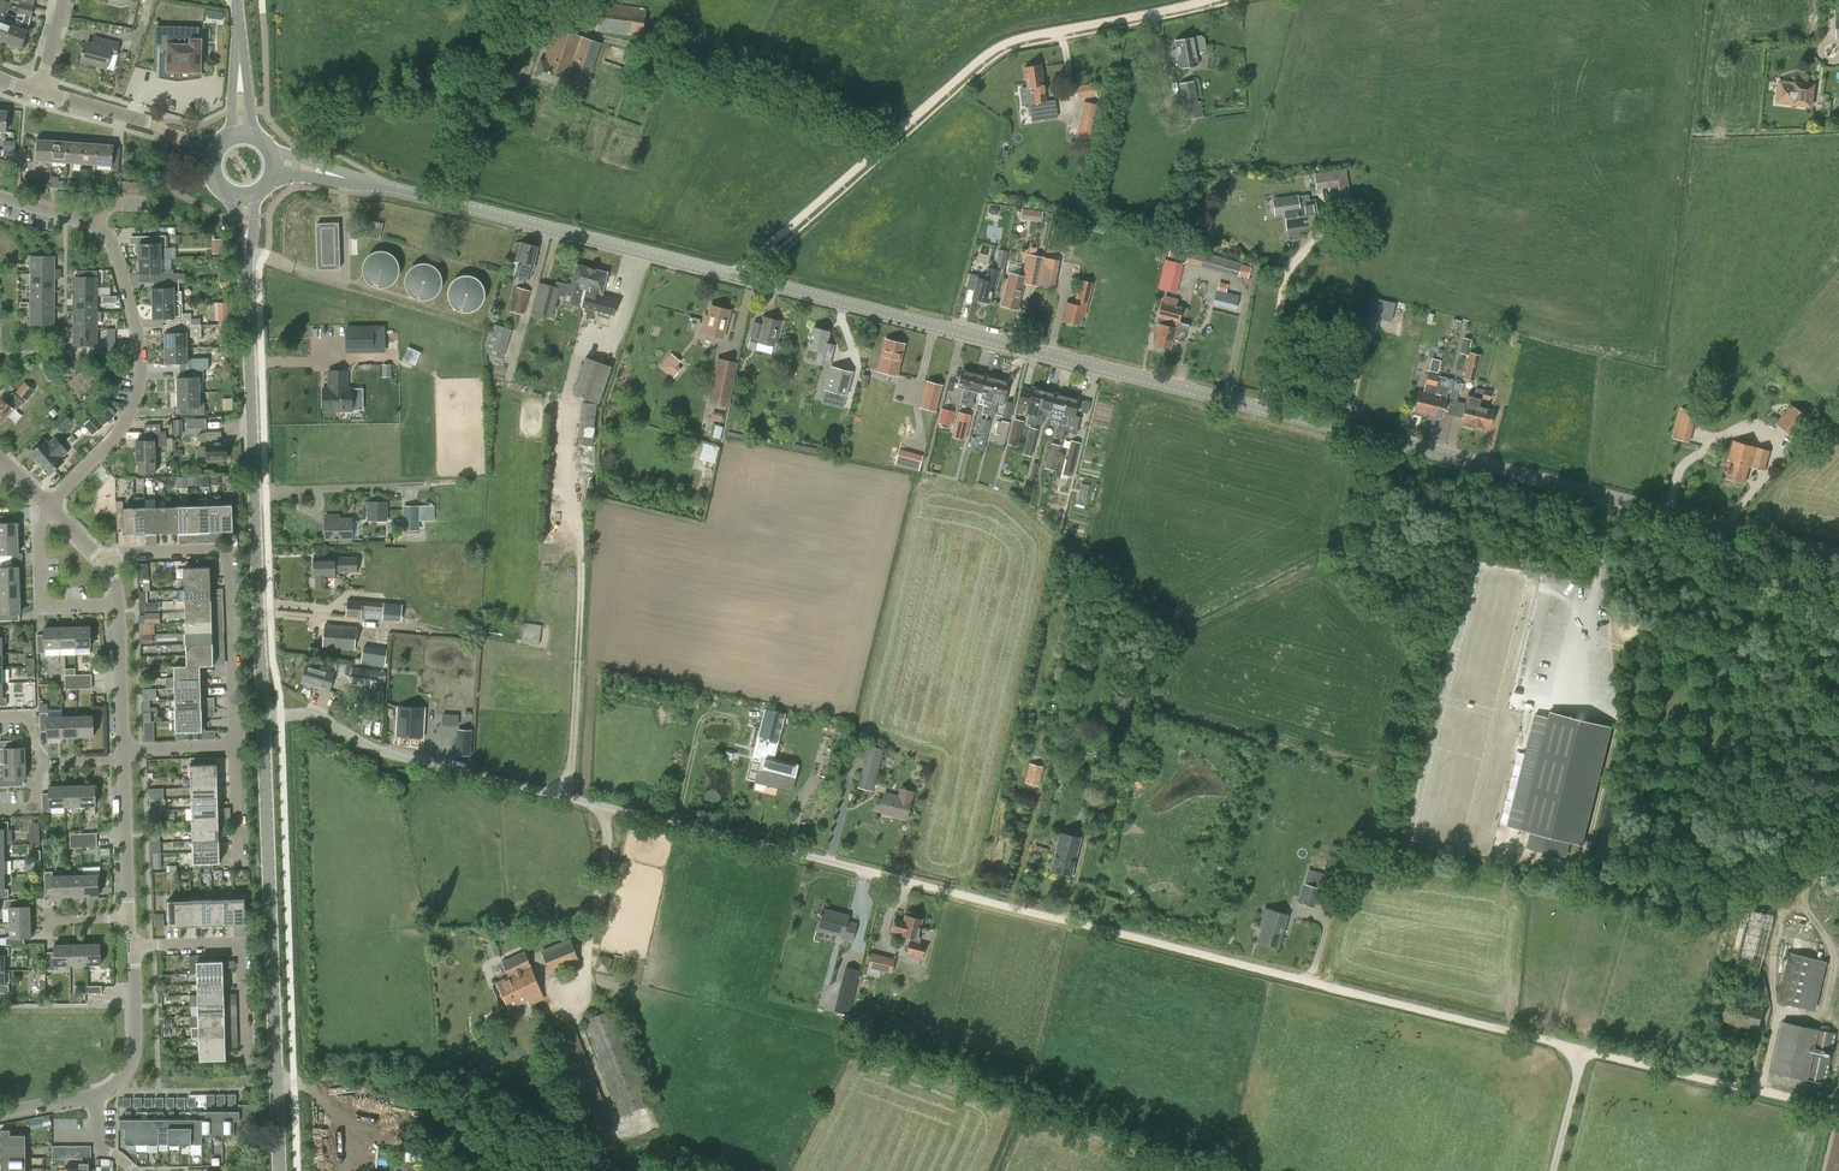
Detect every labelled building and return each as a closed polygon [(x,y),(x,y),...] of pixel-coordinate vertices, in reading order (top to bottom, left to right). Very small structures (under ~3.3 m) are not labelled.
[(0,15),(0,41),(6,43),(13,25),(4,22),(11,3),(12,1),(20,3),(21,3),(21,0),(6,0),(6,1),(5,1),(0,15)] [(480,4),(469,1),(467,8),(478,12),(480,4)] [(626,33),(633,34),(632,38),(641,39),(644,22),(665,29),(670,18),(658,10),(647,9),(600,2),(596,32),(626,36),(626,33)] [(20,3),(17,13),(25,15),(31,17),(32,17),(34,7),(21,3),(20,3)] [(13,25),(6,43),(8,44),(7,46),(8,48),(12,50),(15,49),(15,46),(21,49),(28,31),(31,17),(25,15),(22,24),(15,21),(13,25)] [(167,55),(161,55),(160,78),(175,80),(178,80),(180,80),(195,78),(195,72),(200,72),(201,38),(199,38),(199,28),(168,27),(167,44),(167,55)] [(540,59),(534,76),(568,88),(575,71),(571,70),(573,66),(592,72),(601,44),(555,28),(544,60),(540,59)] [(1174,62),(1178,61),(1180,69),(1184,68),(1190,67),(1198,66),(1196,51),(1205,49),(1203,37),(1193,38),(1175,41),(1176,49),(1172,50),(1170,52),(1172,60),(1174,62)] [(86,43),(81,62),(105,68),(109,53),(115,55),(118,44),(104,40),(102,47),(86,43)] [(1029,103),(1031,122),(1057,118),(1055,100),(1046,101),(1041,65),(1024,68),(1027,89),(1032,88),(1034,102),(1029,103)] [(223,82),(219,71),(208,75),(211,86),(223,82)] [(1776,103),(1811,107),(1813,91),(1814,85),(1779,81),(1776,103)] [(1201,103),(1198,103),(1194,82),(1178,84),(1182,106),(1185,120),(1203,116),(1201,103)] [(1075,86),(1077,99),(1096,97),(1095,84),(1075,86)] [(1068,136),(1091,141),(1099,106),(1084,102),(1079,119),(1072,118),(1068,136)] [(36,160),(51,161),(53,141),(38,140),(36,160)] [(51,161),(66,162),(68,142),(53,141),(51,161)] [(66,162),(81,163),(83,143),(68,142),(66,162)] [(81,163),(96,165),(98,144),(83,143),(81,163)] [(96,165),(96,169),(99,170),(99,165),(112,166),(111,169),(118,169),(119,159),(112,158),(113,146),(98,144),(96,165)] [(4,149),(4,150),(4,157),(4,158),(17,159),(18,150),(4,149)] [(1345,171),(1332,173),(1334,187),(1347,185),(1345,171)] [(1327,188),(1325,172),(1314,174),(1316,189),(1327,188)] [(39,175),(38,186),(47,187),(48,176),(39,175)] [(50,176),(50,188),(65,188),(65,181),(58,181),(58,177),(50,176)] [(80,182),(80,190),(92,190),(92,183),(80,182)] [(1303,237),(1302,231),(1301,228),(1309,227),(1318,226),(1314,200),(1298,203),(1298,205),(1283,207),(1286,230),(1288,230),(1289,239),(1303,237)] [(1020,219),(1041,222),(1043,211),(1022,208),(1020,219)] [(365,236),(379,240),(383,224),(370,220),(365,236)] [(316,224),(318,270),(340,270),(338,223),(316,224)] [(137,245),(135,247),(135,252),(137,254),(139,254),(139,259),(161,259),(161,248),(168,248),(167,236),(141,237),(141,244),(139,244),(139,245),(137,245)] [(228,253),(227,238),(215,238),(216,253),(228,253)] [(521,243),(521,244),(518,243),(515,245),(512,258),(517,259),(516,261),(522,263),(521,266),(518,265),(515,276),(530,279),(538,247),(521,243)] [(1168,257),(1180,259),(1183,248),(1171,245),(1168,257)] [(995,267),(1004,269),(1007,251),(998,249),(995,267)] [(362,266),(362,268),(362,270),(362,271),(362,273),(363,275),(364,277),(365,279),(366,280),(367,282),(369,284),(370,285),(371,285),(373,286),(375,287),(377,288),(379,288),(380,288),(382,288),(384,288),(385,287),(387,287),(389,286),(390,285),(392,284),(394,282),(395,281),(396,279),(397,278),(398,276),(398,275),(399,273),(399,271),(399,269),(399,267),(399,265),(398,264),(398,262),(397,260),(396,259),(395,258),(394,256),(392,255),(391,254),(390,254),(388,253),(387,252),(385,251),(383,251),(382,251),(380,251),(378,251),(377,251),(374,252),(373,253),(371,253),(370,255),(368,256),(367,257),(366,258),(365,259),(364,261),(363,263),(363,264),(362,266)] [(1205,253),(1201,267),(1223,273),(1222,273),(1238,278),(1241,267),(1226,262),(1227,258),(1205,253)] [(1026,254),(1022,273),(1032,275),(1035,256),(1026,254)] [(31,257),(31,274),(54,275),(54,257),(31,257)] [(1044,258),(1042,269),(1058,272),(1059,261),(1060,261),(1044,258)] [(161,259),(139,259),(140,275),(154,274),(154,281),(186,280),(186,274),(179,274),(179,273),(173,273),(173,269),(162,269),(161,259)] [(1165,259),(1158,289),(1177,293),(1183,263),(1165,259)] [(411,295),(413,297),(415,298),(416,298),(418,299),(419,299),(421,300),(424,300),(426,300),(428,299),(429,299),(431,298),(433,297),(434,296),(435,295),(436,294),(438,292),(439,291),(439,290),(440,289),(440,287),(441,285),(441,284),(441,282),(441,281),(441,280),(441,279),(441,277),(441,276),(440,274),(439,272),(438,271),(437,270),(436,269),(435,267),(433,266),(431,265),(429,264),(427,264),(425,263),(423,263),(421,264),(419,264),(418,264),(416,265),(414,266),(413,267),(411,268),(409,270),(408,271),(407,273),(406,275),(406,277),(405,279),(405,280),(405,281),(405,282),(405,284),(405,286),(406,287),(407,289),(407,290),(408,291),(409,292),(410,294),(411,295)] [(581,289),(587,290),(592,269),(576,265),(571,285),(556,281),(554,287),(538,283),(531,312),(552,317),(558,295),(565,297),(563,302),(577,306),(581,289)] [(988,267),(984,280),(978,278),(972,298),(989,303),(991,293),(993,293),(999,270),(988,267)] [(592,269),(587,290),(592,292),(587,311),(616,319),(621,300),(602,295),(608,273),(592,269)] [(74,277),(74,295),(97,295),(96,270),(77,270),(77,277),(74,277)] [(1007,280),(1001,306),(1017,310),(1023,284),(1025,277),(1022,276),(1009,273),(1007,280)] [(31,274),(31,291),(53,291),(54,275),(31,274)] [(226,275),(218,278),(222,288),(230,285),(226,275)] [(470,276),(468,275),(465,275),(463,276),(461,276),(459,277),(458,277),(456,279),(454,280),(452,282),(451,283),(451,284),(450,286),(449,287),(449,288),(449,289),(448,290),(448,292),(448,294),(448,296),(448,297),(449,298),(449,299),(450,302),(451,304),(452,305),(453,306),(454,308),(456,309),(458,310),(460,311),(461,311),(463,312),(465,312),(468,312),(470,312),(471,312),(474,311),(476,310),(478,308),(480,307),(481,305),(482,303),(484,301),(484,299),(485,298),(485,297),(485,295),(485,293),(485,292),(485,291),(485,290),(484,288),(484,287),(483,285),(482,284),(481,283),(481,282),(479,280),(477,278),(475,277),(473,276),(470,276)] [(150,290),(148,292),(148,297),(150,299),(151,303),(153,303),(153,304),(174,303),(174,292),(179,292),(179,283),(186,283),(186,280),(154,281),(154,289),(152,289),(152,290),(150,290)] [(1066,312),(1064,321),(1079,325),(1082,316),(1084,317),(1092,283),(1081,281),(1075,305),(1067,303),(1064,311),(1066,312)] [(1219,282),(1217,289),(1226,292),(1228,284),(1219,282)] [(516,287),(509,311),(523,315),(530,291),(516,287)] [(31,291),(31,308),(53,308),(53,291),(31,291)] [(74,295),(74,312),(97,312),(97,295),(74,295)] [(1161,302),(1157,317),(1166,319),(1165,323),(1168,324),(1170,318),(1179,320),(1182,307),(1175,305),(1177,300),(1164,297),(1163,303),(1161,302)] [(1395,303),(1377,299),(1372,317),(1391,322),(1395,303)] [(1404,302),(1402,314),(1408,316),(1411,303),(1404,302)] [(174,303),(153,304),(153,319),(167,319),(167,326),(191,325),(191,313),(174,314),(174,303)] [(218,303),(219,314),(229,313),(228,303),(218,303)] [(706,316),(701,333),(722,339),(730,311),(712,306),(708,317),(706,316)] [(53,308),(31,308),(31,325),(53,325),(53,308)] [(74,312),(74,329),(97,329),(97,312),(74,312)] [(1178,322),(1179,320),(1170,318),(1168,324),(1165,323),(1166,319),(1157,317),(1156,325),(1158,325),(1154,345),(1170,348),(1172,338),(1174,339),(1183,342),(1186,331),(1181,330),(1183,323),(1178,322)] [(749,344),(756,346),(757,342),(774,346),(780,322),(763,318),(758,338),(750,336),(749,344)] [(222,324),(223,345),(234,344),(233,323),(222,324)] [(484,347),(486,354),(502,359),(512,329),(492,323),(484,347)] [(167,333),(165,333),(165,349),(187,348),(186,337),(201,337),(201,325),(191,325),(167,326),(167,333)] [(384,351),(384,327),(345,327),(345,351),(384,351)] [(827,342),(829,332),(813,328),(807,349),(818,351),(815,362),(829,366),(835,345),(827,342)] [(97,329),(74,329),(74,345),(97,345),(97,329)] [(1471,340),(1463,338),(1459,352),(1467,355),(1471,340)] [(878,372),(896,376),(904,344),(886,339),(878,372)] [(165,349),(161,349),(161,359),(165,359),(165,364),(179,364),(179,371),(204,370),(203,363),(199,363),(199,358),(187,359),(187,348),(165,349)] [(406,362),(415,365),(419,357),(421,352),(411,348),(406,362)] [(676,379),(685,370),(681,367),(686,362),(675,352),(662,366),(676,379)] [(1469,352),(1462,379),(1475,382),(1481,355),(1469,352)] [(585,358),(572,394),(599,404),(612,368),(585,358)] [(708,403),(728,407),(738,362),(716,358),(709,396),(710,396),(708,403)] [(1437,372),(1440,360),(1431,358),(1428,370),(1437,372)] [(60,363),(60,371),(73,371),(73,363),(60,363)] [(391,376),(391,364),(382,364),(382,376),(391,376)] [(830,366),(824,390),(825,390),(822,403),(843,408),(846,396),(847,396),(853,372),(830,366)] [(180,378),(177,378),(178,393),(199,392),(199,382),(204,381),(204,370),(179,371),(180,378)] [(959,404),(965,406),(973,373),(962,370),(957,387),(963,389),(959,404)] [(323,389),(323,411),(352,411),(352,389),(347,389),(347,371),(329,372),(329,389),(323,389)] [(975,392),(980,393),(985,376),(973,373),(965,406),(971,407),(975,392)] [(1435,386),(1435,385),(1438,376),(1438,375),(1427,373),(1425,383),(1435,386)] [(859,391),(866,392),(869,376),(862,374),(859,391)] [(989,377),(985,376),(980,393),(986,394),(981,414),(987,415),(997,377),(992,375),(989,377)] [(1003,406),(1009,382),(1005,381),(1002,377),(997,376),(988,415),(994,417),(997,404),(1003,406)] [(926,381),(919,407),(936,412),(943,385),(926,381)] [(1449,399),(1456,401),(1460,383),(1453,381),(1449,399)] [(24,382),(16,391),(26,400),(34,390),(24,382)] [(513,382),(511,388),(521,390),(522,385),(513,382)] [(1034,426),(1035,423),(1043,390),(1032,387),(1031,391),(1021,389),(1017,404),(1025,406),(1027,406),(1025,415),(1030,416),(1028,424),(1034,426)] [(1414,411),(1428,414),(1435,389),(1429,387),(1427,394),(1418,392),(1414,411)] [(1474,428),(1474,425),(1479,407),(1481,399),(1483,390),(1476,388),(1474,396),(1467,394),(1460,422),(1467,424),(1466,426),(1474,428)] [(1435,389),(1428,414),(1434,416),(1434,418),(1440,420),(1441,418),(1442,418),(1447,399),(1438,397),(1440,390),(1435,389)] [(1044,416),(1048,417),(1054,393),(1043,390),(1035,423),(1041,425),(1044,416)] [(1483,390),(1481,399),(1482,399),(1489,400),(1491,392),(1483,390)] [(199,392),(178,393),(178,409),(180,409),(180,415),(205,415),(205,403),(199,403),(199,392)] [(0,400),(0,423),(1,424),(15,407),(18,409),(23,402),(13,393),(7,400),(3,396),(0,400)] [(1057,435),(1067,396),(1054,393),(1048,417),(1049,417),(1048,421),(1054,422),(1052,428),(1058,429),(1057,435)] [(1067,396),(1057,435),(1063,436),(1064,431),(1076,434),(1080,417),(1074,416),(1078,399),(1067,396)] [(226,410),(234,410),(234,399),(226,399),(226,410)] [(1002,417),(1011,419),(1014,403),(1005,401),(1002,417)] [(577,444),(592,446),(597,404),(582,402),(577,444)] [(1776,425),(1796,440),(1811,419),(1790,404),(1776,425)] [(105,406),(84,425),(93,435),(114,416),(105,406)] [(940,407),(937,421),(949,424),(952,410),(940,407)] [(1479,407),(1474,425),(1489,429),(1493,410),(1479,407)] [(1673,438),(1690,443),(1698,413),(1681,408),(1673,438)] [(955,424),(970,428),(972,423),(967,422),(969,415),(958,412),(955,424)] [(54,425),(62,433),(74,422),(66,414),(54,425)] [(976,436),(986,439),(991,421),(981,418),(976,436)] [(1023,421),(1014,419),(1008,444),(1017,446),(1023,421)] [(182,420),(174,420),(174,435),(182,435),(182,420)] [(1001,421),(1001,422),(998,421),(996,427),(993,426),(990,437),(994,438),(995,434),(1006,437),(1010,423),(1001,421)] [(145,441),(136,441),(136,463),(138,463),(138,473),(156,473),(156,462),(156,447),(167,446),(167,451),(173,451),(173,438),(167,438),(166,432),(161,432),(161,424),(145,424),(145,441)] [(1038,429),(1029,427),(1022,454),(1031,456),(1038,429)] [(206,446),(198,447),(198,458),(207,457),(207,459),(225,459),(225,442),(221,442),(221,434),(221,432),(207,432),(207,431),(203,433),(198,435),(198,436),(198,441),(206,441),(206,443),(206,446)] [(30,454),(40,465),(46,459),(61,445),(55,437),(48,444),(45,441),(30,454)] [(1064,470),(1073,472),(1080,443),(1071,440),(1064,470)] [(1770,451),(1733,441),(1728,460),(1730,461),(1726,478),(1745,484),(1750,467),(1765,471),(1770,451)] [(707,442),(705,459),(720,462),(723,445),(707,442)] [(1052,463),(1051,469),(1055,470),(1057,463),(1056,463),(1061,445),(1050,443),(1046,461),(1052,463)] [(46,459),(40,465),(49,475),(64,461),(61,458),(68,452),(61,445),(46,459)] [(904,448),(899,463),(924,470),(928,455),(904,448)] [(198,477),(187,478),(187,489),(199,488),(198,477)] [(187,489),(187,478),(176,478),(177,489),(187,489)] [(566,539),(566,499),(554,499),(553,539),(566,539)] [(232,505),(221,505),(222,532),(233,531),(233,527),(239,527),(238,505),(238,500),(232,500),(232,505)] [(367,501),(367,521),(388,521),(387,501),(367,501)] [(135,535),(134,508),(123,509),(123,502),(116,502),(117,528),(123,528),(124,535),(135,535)] [(221,505),(210,506),(211,532),(222,532),(221,505)] [(188,506),(177,507),(178,533),(189,533),(188,506)] [(199,506),(188,506),(189,533),(200,533),(199,506)] [(210,506),(199,506),(200,533),(211,532),(210,506)] [(434,506),(403,506),(403,530),(419,530),(419,521),(435,521),(434,506)] [(156,507),(145,508),(145,534),(157,534),(156,507)] [(166,507),(156,507),(157,534),(167,534),(166,507)] [(177,507),(166,507),(167,534),(178,533),(177,507)] [(145,508),(134,508),(135,535),(145,534),(145,508)] [(18,539),(18,523),(11,523),(11,516),(0,516),(0,539),(18,539)] [(352,520),(340,520),(340,522),(324,522),(324,540),(352,540),(352,539),(350,539),(350,523),(352,523),(352,520)] [(12,561),(12,554),(19,554),(18,539),(0,539),(0,561),(12,561)] [(345,570),(345,572),(357,572),(357,558),(335,558),(335,559),(314,559),(314,578),(315,578),(315,589),(326,589),(326,578),(335,578),(335,570),(345,570)] [(1512,559),(1510,567),(1524,570),(1526,562),(1512,559)] [(20,583),(20,567),(12,568),(12,561),(0,561),(0,584),(20,583)] [(184,567),(184,579),(210,578),(210,567),(184,567)] [(184,579),(184,590),(211,589),(210,578),(184,579)] [(142,580),(142,591),(150,591),(150,580),(142,580)] [(20,598),(20,583),(0,584),(0,599),(20,598)] [(184,590),(185,601),(211,600),(211,589),(184,590)] [(0,599),(0,621),(20,620),(20,614),(21,614),(20,598),(0,599)] [(185,601),(185,612),(211,611),(211,600),(185,601)] [(346,616),(382,619),(383,603),(347,600),(346,616)] [(185,612),(185,622),(212,621),(211,611),(185,612)] [(145,613),(145,623),(156,623),(156,613),(145,613)] [(185,622),(186,633),(212,632),(212,621),(185,622)] [(521,642),(538,645),(542,626),(524,623),(521,642)] [(355,627),(325,625),(323,647),(354,649),(355,627)] [(90,626),(75,627),(75,648),(91,647),(90,626)] [(75,627),(59,628),(60,649),(75,648),(75,627)] [(60,649),(59,628),(44,628),(45,635),(37,636),(38,653),(45,653),(45,649),(60,649)] [(186,633),(186,644),(212,643),(212,632),(186,633)] [(186,644),(186,655),(213,654),(212,643),(186,644)] [(386,650),(364,646),(362,662),(384,665),(386,650)] [(173,666),(200,666),(213,665),(213,654),(186,655),(187,665),(173,666)] [(335,673),(321,669),(323,662),(309,658),(307,665),(302,684),(329,692),(335,673)] [(173,666),(174,677),(200,676),(200,666),(173,666)] [(347,677),(385,682),(387,672),(349,666),(347,677)] [(174,677),(174,688),(201,687),(200,676),(174,677)] [(174,688),(174,699),(201,698),(201,687),(174,688)] [(147,710),(161,710),(161,689),(146,689),(147,710)] [(201,709),(201,698),(174,699),(169,699),(169,710),(175,710),(201,709)] [(396,736),(423,737),(424,709),(398,708),(396,736)] [(175,710),(175,720),(202,719),(201,709),(175,710)] [(755,783),(771,787),(791,792),(796,772),(798,765),(773,760),(773,759),(784,714),(764,709),(753,756),(761,758),(760,763),(756,779),(755,783)] [(156,711),(146,711),(148,741),(158,740),(156,711)] [(1535,715),(1531,732),(1508,826),(1582,844),(1612,728),(1550,712),(1549,718),(1535,715)] [(63,738),(62,717),(47,718),(48,713),(39,713),(40,731),(48,731),(48,738),(63,738)] [(445,724),(462,725),(462,714),(445,713),(445,724)] [(78,716),(62,717),(63,738),(78,737),(78,716)] [(93,716),(78,716),(78,737),(94,737),(93,716)] [(202,719),(175,720),(175,732),(184,731),(184,740),(205,740),(205,726),(202,726),(202,719)] [(471,731),(457,730),(455,754),(470,755),(471,731)] [(5,764),(26,763),(26,748),(17,748),(17,741),(0,742),(0,749),(4,749),(5,764)] [(883,749),(868,746),(857,788),(873,792),(883,749)] [(209,757),(190,758),(190,764),(190,777),(217,776),(216,763),(209,764),(209,757)] [(27,779),(26,763),(5,764),(5,780),(24,779),(27,779)] [(1044,766),(1029,763),(1024,783),(1039,786),(1044,766)] [(217,776),(190,777),(191,787),(217,787),(217,776)] [(80,785),(65,786),(66,807),(81,807),(80,785)] [(95,785),(80,785),(81,807),(96,806),(95,785)] [(66,807),(65,786),(49,787),(49,793),(42,794),(43,812),(50,811),(50,808),(66,807)] [(168,787),(152,788),(154,817),(169,816),(168,787)] [(191,787),(191,798),(218,797),(217,787),(191,787)] [(906,820),(911,800),(913,792),(900,788),(897,797),(884,794),(882,799),(877,798),(874,810),(879,811),(894,815),(893,817),(906,820)] [(191,798),(191,809),(218,808),(218,797),(191,798)] [(191,809),(192,820),(218,819),(218,808),(191,809)] [(192,820),(192,831),(219,830),(218,819),(192,820)] [(5,846),(4,830),(8,830),(8,822),(0,822),(0,846),(5,846)] [(34,843),(43,843),(44,824),(35,824),(34,843)] [(192,831),(193,842),(219,841),(219,830),(192,831)] [(1080,839),(1059,834),(1051,870),(1071,875),(1080,839)] [(193,842),(193,853),(220,852),(219,841),(193,842)] [(220,852),(193,853),(193,864),(194,871),(213,870),(213,863),(220,863),(220,852)] [(152,854),(153,869),(161,869),(160,854),(152,854)] [(1342,882),(1347,868),(1328,863),(1327,868),(1325,876),(1324,878),(1342,883),(1342,884),(1342,882)] [(1300,897),(1298,904),(1314,908),(1324,876),(1308,871),(1300,897)] [(68,897),(67,875),(52,876),(52,872),(44,872),(45,890),(52,890),(53,897),(68,897)] [(98,874),(82,875),(83,896),(99,895),(98,874)] [(82,875),(67,875),(68,897),(83,896),(82,875)] [(0,876),(0,897),(9,897),(9,889),(5,889),(5,876),(0,876)] [(233,898),(223,899),(223,925),(234,925),(233,898)] [(245,898),(233,898),(234,925),(245,924),(246,924),(246,922),(251,921),(252,921),(251,899),(250,899),(245,899),(245,898)] [(9,908),(10,923),(31,922),(30,907),(23,907),(22,899),(5,900),(5,908),(9,908)] [(201,899),(191,900),(191,926),(202,926),(201,899)] [(212,899),(201,899),(202,926),(213,926),(212,899)] [(223,899),(212,899),(213,926),(223,925),(223,899)] [(180,927),(180,900),(168,900),(169,927),(180,927)] [(191,900),(180,900),(180,927),(191,926),(191,900)] [(1265,921),(1259,942),(1278,948),(1287,916),(1265,909),(1261,920),(1265,921)] [(1759,976),(1774,916),(1749,910),(1734,971),(1756,977),(1761,1001),(1769,999),(1765,978),(1759,976)] [(816,930),(841,936),(840,939),(852,942),(857,924),(847,921),(848,916),(836,913),(836,915),(821,911),(816,930)] [(157,913),(157,924),(168,924),(168,913),(157,913)] [(904,921),(895,919),(892,933),(902,935),(910,937),(905,956),(921,960),(925,945),(919,943),(920,938),(917,937),(921,920),(908,916),(905,916),(904,921)] [(31,922),(10,923),(11,937),(6,938),(6,945),(24,945),(24,938),(32,938),(31,922)] [(100,944),(85,945),(86,965),(101,965),(100,944)] [(71,966),(70,945),(54,946),(55,952),(47,952),(48,971),(56,970),(56,967),(71,966)] [(85,945),(70,945),(71,966),(86,965),(85,945)] [(543,955),(548,968),(575,958),(570,945),(543,955)] [(5,971),(5,956),(9,956),(9,948),(0,948),(0,971),(5,971)] [(496,983),(505,1002),(518,997),(516,992),(520,990),(518,985),(522,983),(519,975),(531,970),(524,953),(502,962),(509,977),(496,983)] [(871,953),(866,974),(879,977),(880,971),(891,974),(895,959),(871,953)] [(1789,953),(1778,1002),(1808,1009),(1819,960),(1789,953)] [(196,956),(197,973),(223,973),(223,961),(218,961),(218,955),(196,956)] [(613,958),(598,955),(594,970),(609,973),(613,958)] [(575,958),(548,968),(552,978),(579,967),(575,958)] [(842,991),(854,994),(860,970),(848,967),(842,991)] [(518,997),(505,1002),(508,1009),(527,1000),(530,1005),(544,999),(531,970),(519,975),(522,983),(518,985),(520,990),(516,992),(518,997)] [(0,971),(0,993),(9,993),(9,985),(5,985),(5,971),(0,971)] [(197,973),(197,984),(224,983),(223,973),(197,973)] [(190,995),(190,996),(224,994),(224,983),(197,984),(197,995),(190,995)] [(198,1005),(198,1006),(225,1005),(224,994),(190,996),(190,1006),(198,1005)] [(1740,1025),(1759,1029),(1764,1007),(1746,1003),(1745,1004),(1728,1000),(1723,1019),(1740,1023),(1740,1025)] [(198,1006),(198,1017),(225,1016),(225,1005),(198,1006)] [(614,1009),(583,1021),(620,1116),(651,1104),(614,1009)] [(487,1018),(490,1029),(503,1026),(499,1015),(487,1018)] [(198,1017),(199,1028),(225,1027),(225,1016),(198,1017)] [(1771,1072),(1825,1084),(1836,1034),(1830,1033),(1782,1022),(1771,1072)] [(199,1028),(199,1038),(226,1037),(225,1027),(199,1028)] [(199,1038),(199,1050),(226,1049),(226,1037),(199,1038)] [(226,1049),(199,1050),(200,1061),(227,1060),(226,1049)] [(406,1119),(406,1091),(364,1091),(364,1088),(342,1088),(342,1099),(350,1099),(350,1095),(345,1095),(345,1090),(359,1090),(359,1095),(373,1095),(373,1119),(406,1119)] [(202,1119),(202,1136),(203,1136),(213,1135),(213,1120),(219,1119),(219,1112),(213,1112),(213,1104),(216,1104),(216,1095),(207,1095),(207,1112),(207,1119),(202,1119)] [(218,1095),(219,1112),(219,1119),(213,1120),(213,1135),(224,1135),(224,1119),(229,1119),(229,1112),(224,1112),(224,1104),(227,1104),(227,1095),(218,1095)] [(229,1095),(229,1112),(229,1119),(224,1119),(224,1135),(235,1135),(235,1128),(239,1128),(239,1112),(234,1112),(234,1104),(237,1104),(237,1095),(229,1095)] [(123,1107),(131,1107),(131,1098),(122,1098),(123,1107)] [(133,1107),(142,1107),(141,1098),(133,1098),(133,1107)] [(144,1107),(152,1107),(152,1098),(144,1098),(144,1107)] [(163,1098),(155,1098),(155,1107),(163,1107),(163,1098)] [(166,1107),(174,1107),(174,1098),(166,1098),(166,1107)] [(177,1098),(177,1107),(185,1107),(185,1098),(177,1098)] [(196,1107),(196,1098),(187,1098),(187,1107),(196,1107)] [(239,1104),(239,1112),(239,1128),(251,1128),(251,1120),(256,1120),(256,1104),(239,1104)] [(131,1120),(132,1120),(132,1112),(126,1112),(126,1120),(120,1120),(120,1129),(126,1129),(126,1144),(137,1144),(137,1128),(132,1128),(131,1120)] [(137,1120),(132,1120),(131,1120),(132,1128),(137,1128),(137,1144),(148,1144),(148,1128),(142,1128),(142,1120),(142,1112),(137,1112),(137,1120)] [(147,1120),(142,1120),(142,1128),(148,1128),(148,1144),(159,1144),(158,1128),(153,1128),(152,1120),(153,1120),(153,1112),(147,1112),(147,1120)] [(158,1120),(153,1120),(152,1120),(153,1128),(158,1128),(159,1144),(169,1144),(169,1128),(164,1128),(164,1120),(164,1112),(158,1112),(158,1120)] [(169,1120),(164,1120),(164,1128),(169,1128),(169,1144),(180,1144),(180,1128),(175,1128),(175,1120),(175,1112),(169,1112),(169,1120)] [(175,1120),(175,1128),(180,1128),(180,1144),(191,1144),(191,1128),(186,1128),(185,1120),(186,1120),(186,1112),(180,1112),(180,1120),(175,1120)] [(185,1120),(186,1128),(191,1128),(191,1144),(201,1144),(203,1144),(203,1136),(202,1136),(202,1119),(207,1119),(207,1112),(191,1112),(191,1120),(186,1120),(185,1120)] [(51,1125),(49,1116),(39,1118),(41,1127),(51,1125)] [(1835,1130),(1826,1170),(1838,1170),(1838,1131),(1835,1130)] [(1,1142),(11,1142),(11,1147),(25,1147),(25,1136),(10,1136),(10,1131),(2,1131),(2,1137),(0,1137),(0,1142),(1,1142)] [(2,1153),(10,1153),(10,1158),(25,1158),(25,1147),(11,1147),(11,1142),(1,1142),(1,1147),(0,1147),(0,1153),(2,1153)] [(2,1164),(2,1163),(10,1163),(10,1169),(25,1169),(25,1158),(10,1158),(10,1153),(2,1153),(2,1158),(0,1158),(0,1164),(2,1164)]
